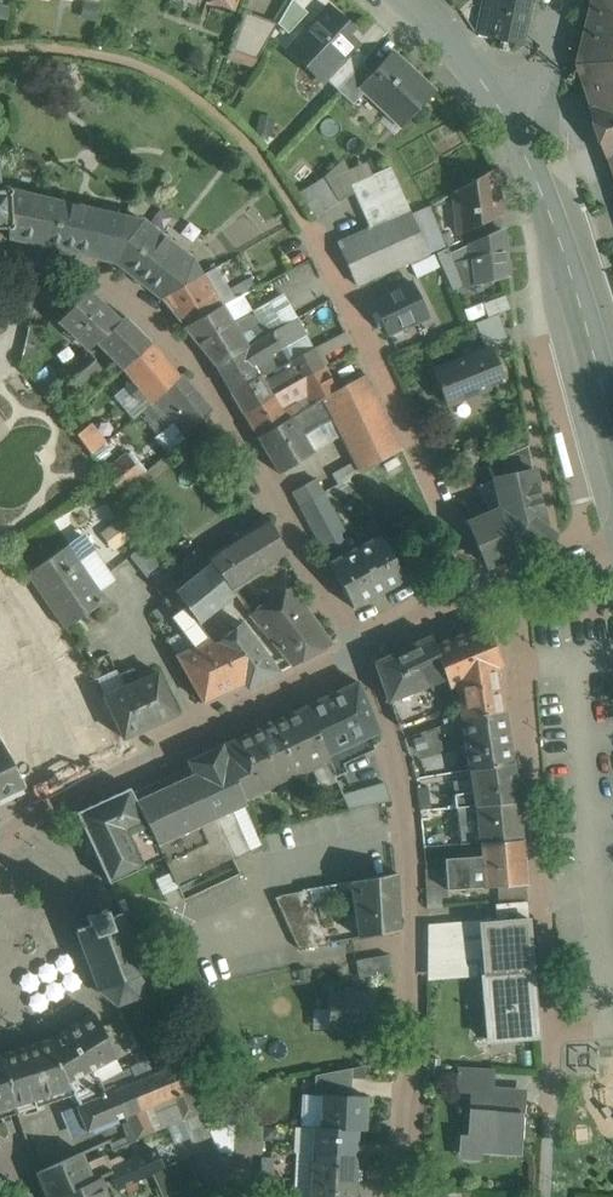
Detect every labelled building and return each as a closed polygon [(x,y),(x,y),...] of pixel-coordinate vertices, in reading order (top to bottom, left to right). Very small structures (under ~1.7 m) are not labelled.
[(205,1),(234,11),(238,0),(205,0),(205,1)] [(482,21),(484,21),(482,33),(526,44),(535,0),(487,0),(482,21)] [(579,64),(594,108),(592,109),(609,158),(611,157),(612,164),(612,0),(594,0),(579,64)] [(0,6),(0,19),(9,20),(11,7),(0,6)] [(351,28),(329,7),(298,41),(311,54),(304,62),(323,80),(325,78),(354,46),(356,44),(346,34),(351,28)] [(245,12),(231,51),(256,59),(277,24),(245,12)] [(354,46),(325,78),(337,89),(361,63),(367,58),(354,46)] [(432,93),(392,54),(373,74),(361,86),(366,91),(402,125),(432,93)] [(361,63),(337,89),(353,104),(366,91),(361,86),(373,74),(361,63)] [(345,172),(351,185),(372,174),(367,162),(345,172)] [(326,178),(340,200),(354,191),(351,185),(345,172),(341,164),(326,178)] [(339,243),(358,285),(429,252),(413,216),(410,210),(390,166),(372,174),(351,185),(354,191),(371,228),(339,243)] [(495,169),(454,193),(459,234),(501,215),(495,169)] [(340,200),(326,178),(299,192),(313,216),(340,200)] [(7,229),(10,229),(8,189),(8,187),(0,187),(0,229),(7,229)] [(65,251),(76,206),(8,189),(10,229),(7,229),(8,238),(65,251)] [(115,263),(143,221),(106,212),(76,206),(65,251),(90,257),(115,263)] [(413,216),(429,252),(445,245),(431,208),(413,216)] [(143,221),(115,263),(161,299),(202,275),(193,260),(143,221)] [(502,230),(472,243),(474,259),(477,284),(507,276),(502,230)] [(461,261),(474,259),(472,243),(453,251),(461,261)] [(433,255),(410,266),(416,278),(439,267),(433,255)] [(474,259),(461,261),(471,285),(477,284),(474,259)] [(224,263),(215,268),(218,273),(217,273),(220,278),(222,276),(228,273),(224,263)] [(202,275),(161,299),(184,327),(222,306),(214,291),(218,288),(211,277),(217,273),(218,273),(215,268),(202,275)] [(228,292),(230,291),(222,276),(220,278),(217,273),(211,277),(218,288),(214,291),(222,306),(233,301),(228,292)] [(228,292),(233,301),(241,296),(255,288),(250,279),(243,283),(243,284),(230,291),(228,292)] [(427,317),(411,283),(372,302),(387,334),(409,323),(410,325),(427,317)] [(119,322),(86,291),(59,320),(67,328),(89,349),(90,347),(96,343),(119,322)] [(266,337),(271,333),(296,319),(282,294),(251,313),(266,337)] [(233,323),(251,313),(241,296),(233,301),(222,306),(233,323)] [(465,310),(470,322),(489,314),(484,303),(465,310)] [(222,306),(184,327),(215,366),(247,348),(233,323),(222,306)] [(247,348),(266,337),(251,313),(233,323),(247,348)] [(152,343),(124,317),(119,322),(96,343),(123,370),(136,359),(136,358),(152,343)] [(283,349),(305,336),(296,319),(271,333),(271,334),(280,351),(283,349)] [(81,356),(89,349),(67,328),(60,336),(81,356)] [(44,333),(28,330),(20,362),(32,379),(44,333)] [(247,348),(215,366),(231,392),(260,375),(262,378),(277,370),(269,357),(280,351),(271,334),(266,337),(247,348)] [(283,349),(290,363),(313,350),(305,336),(283,349)] [(178,376),(152,343),(136,358),(136,359),(123,370),(132,379),(140,387),(135,392),(144,407),(178,376)] [(90,347),(89,349),(81,356),(62,373),(77,390),(101,369),(89,355),(93,351),(90,347)] [(490,348),(434,372),(447,405),(489,388),(486,380),(501,374),(490,348)] [(290,363),(300,381),(325,367),(315,349),(313,350),(290,363)] [(260,375),(231,392),(243,413),(273,397),(300,381),(290,363),(281,368),(284,373),(265,383),(262,378),(260,375)] [(300,381),(273,397),(281,410),(305,397),(310,405),(320,399),(337,390),(325,367),(300,381)] [(144,407),(141,410),(161,434),(171,425),(179,436),(211,410),(180,374),(178,376),(144,407)] [(365,374),(337,389),(337,390),(320,399),(332,421),(341,437),(355,463),(360,473),(366,469),(401,449),(365,374)] [(140,387),(132,379),(113,398),(132,418),(141,410),(144,407),(135,392),(140,387)] [(53,381),(42,392),(48,401),(61,390),(53,381)] [(273,397),(243,413),(257,437),(286,419),(281,410),(273,397)] [(286,419),(257,437),(279,474),(312,454),(301,438),(332,421),(320,399),(310,405),(286,419)] [(301,438),(312,454),(341,437),(332,421),(301,438)] [(90,424),(77,435),(90,454),(105,442),(90,424)] [(527,446),(488,464),(489,464),(488,464),(495,478),(533,470),(528,446),(527,446)] [(127,455),(103,472),(120,494),(143,475),(127,455)] [(357,475),(360,473),(355,463),(332,476),(338,485),(349,479),(357,475)] [(375,486),(366,469),(360,473),(357,475),(365,492),(375,486)] [(533,470),(495,478),(501,508),(468,523),(488,566),(525,549),(547,540),(533,470)] [(316,479),(292,493),(300,507),(323,493),(316,479)] [(349,479),(338,485),(323,493),(329,504),(354,490),(349,479)] [(323,493),(300,507),(330,562),(350,552),(340,532),(343,530),(329,504),(323,493)] [(268,517),(207,558),(232,591),(288,554),(268,517)] [(117,523),(103,533),(115,548),(128,538),(117,523)] [(82,535),(26,573),(64,628),(104,601),(96,588),(111,578),(82,535)] [(330,562),(328,563),(353,608),(405,580),(381,535),(350,552),(330,562)] [(166,561),(150,540),(130,556),(146,577),(165,562),(166,561)] [(165,562),(146,577),(155,589),(174,574),(165,562)] [(209,565),(175,593),(185,606),(197,623),(206,615),(232,595),(209,565)] [(0,568),(0,584),(9,581),(0,568)] [(174,574),(155,589),(164,600),(185,583),(176,572),(174,574)] [(289,588),(270,601),(265,595),(246,609),(293,665),(331,645),(289,588)] [(0,613),(0,614),(18,642),(42,628),(22,600),(0,613)] [(197,623),(185,606),(171,617),(183,632),(167,641),(202,703),(243,684),(197,623)] [(206,615),(197,623),(214,645),(228,634),(225,629),(220,633),(206,615)] [(279,673),(242,623),(228,634),(214,645),(243,684),(247,689),(279,673)] [(436,646),(433,647),(446,678),(450,687),(462,682),(468,717),(504,711),(497,667),(502,665),(486,625),(436,646)] [(42,628),(18,642),(47,689),(54,683),(68,673),(68,672),(42,632),(45,632),(42,628)] [(432,636),(375,663),(389,701),(399,726),(439,710),(428,685),(446,678),(433,647),(436,646),(432,636)] [(68,673),(54,683),(62,696),(82,685),(71,669),(68,672),(68,673)] [(156,673),(103,696),(123,738),(176,714),(156,673)] [(31,684),(17,678),(14,686),(38,699),(43,706),(47,704),(41,693),(31,684)] [(356,683),(305,706),(329,761),(328,761),(335,776),(345,771),(344,771),(342,763),(373,749),(369,735),(376,731),(356,683)] [(116,743),(82,685),(62,696),(47,704),(43,706),(51,720),(76,763),(116,743)] [(43,706),(7,725),(14,737),(51,720),(43,706)] [(305,706),(222,745),(243,798),(294,775),(294,777),(328,761),(329,761),(305,706)] [(504,711),(468,717),(475,766),(512,758),(504,711)] [(76,763),(51,720),(14,737),(26,756),(12,763),(25,786),(76,763)] [(25,786),(12,763),(0,741),(0,798),(25,786)] [(167,787),(164,782),(151,789),(153,793),(136,801),(130,788),(76,813),(85,831),(81,833),(88,847),(91,846),(109,883),(163,858),(176,885),(249,851),(232,810),(246,804),(243,798),(222,745),(187,761),(193,775),(167,787)] [(512,758),(475,766),(476,789),(455,794),(455,807),(476,806),(519,802),(512,758)] [(384,783),(343,796),(348,808),(390,801),(384,783)] [(519,802),(476,806),(480,843),(481,843),(522,840),(519,802)] [(522,840),(481,843),(483,865),(484,887),(498,886),(525,884),(526,884),(522,840)] [(483,865),(446,867),(447,890),(484,887),(483,865)] [(396,873),(350,881),(359,938),(399,930),(396,873)] [(525,884),(498,886),(499,904),(526,902),(525,884)] [(335,885),(305,891),(316,920),(340,916),(335,885)] [(316,920),(305,891),(286,894),(281,895),(275,898),(298,949),(325,944),(316,920)] [(499,904),(495,904),(497,922),(528,920),(526,902),(499,904)] [(75,928),(97,988),(118,1005),(137,997),(142,988),(142,974),(138,959),(122,913),(109,918),(106,908),(85,916),(89,926),(75,928)] [(497,922),(480,923),(484,973),(532,969),(528,920),(497,922)] [(480,923),(432,927),(436,979),(482,975),(482,973),(484,973),(480,923)] [(142,974),(142,988),(166,980),(157,953),(138,959),(142,974)] [(388,954),(356,961),(359,979),(391,972),(388,954)] [(484,973),(482,973),(482,975),(487,975),(490,1010),(485,1010),(487,1039),(516,1036),(516,1032),(536,1030),(536,1035),(538,1035),(532,969),(484,973)] [(376,993),(328,992),(327,1030),(353,1030),(353,1036),(375,1036),(376,993)] [(93,1012),(48,1039),(65,1079),(78,1105),(75,1107),(87,1132),(125,1116),(121,1107),(114,1090),(115,1090),(113,1085),(103,1089),(98,1079),(95,1080),(90,1070),(117,1056),(93,1012)] [(18,1112),(72,1095),(65,1079),(48,1039),(0,1054),(18,1112)] [(599,1051),(577,1051),(578,1073),(599,1073),(599,1051)] [(18,1112),(0,1054),(0,1116),(6,1114),(18,1112)] [(115,1090),(114,1090),(121,1107),(125,1116),(144,1108),(173,1096),(191,1089),(182,1062),(115,1090)] [(492,1071),(460,1069),(458,1090),(473,1091),(470,1137),(481,1150),(522,1152),(526,1092),(490,1090),(492,1071)] [(191,1089),(173,1096),(175,1103),(155,1111),(161,1128),(182,1119),(199,1112),(191,1089)] [(367,1097),(321,1095),(320,1128),(358,1130),(366,1130),(367,1097)] [(144,1108),(125,1116),(127,1121),(122,1123),(130,1142),(137,1139),(154,1131),(144,1108)] [(199,1112),(182,1119),(193,1143),(211,1135),(205,1122),(201,1112),(199,1112)] [(234,1124),(205,1122),(211,1135),(218,1149),(233,1150),(234,1124)] [(248,1124),(234,1124),(233,1150),(247,1151),(248,1124)] [(263,1125),(248,1124),(247,1151),(262,1152),(263,1125)] [(320,1128),(312,1128),(311,1154),(357,1156),(358,1130),(320,1128)] [(123,1163),(121,1159),(118,1158),(112,1161),(110,1165),(107,1167),(103,1156),(86,1163),(82,1152),(36,1173),(46,1196),(57,1196),(100,1178),(111,1173),(119,1188),(151,1173),(162,1167),(154,1149),(123,1163)] [(357,1156),(311,1154),(310,1180),(356,1182),(357,1156)] [(151,1173),(163,1196),(166,1196),(174,1193),(198,1181),(187,1156),(162,1167),(151,1173)] [(57,1196),(108,1196),(100,1178),(57,1196)] [(310,1180),(310,1196),(355,1196),(356,1182),(310,1180)] [(198,1181),(174,1193),(176,1196),(206,1196),(198,1181)] [(369,1182),(369,1196),(390,1196),(390,1183),(369,1182)]
